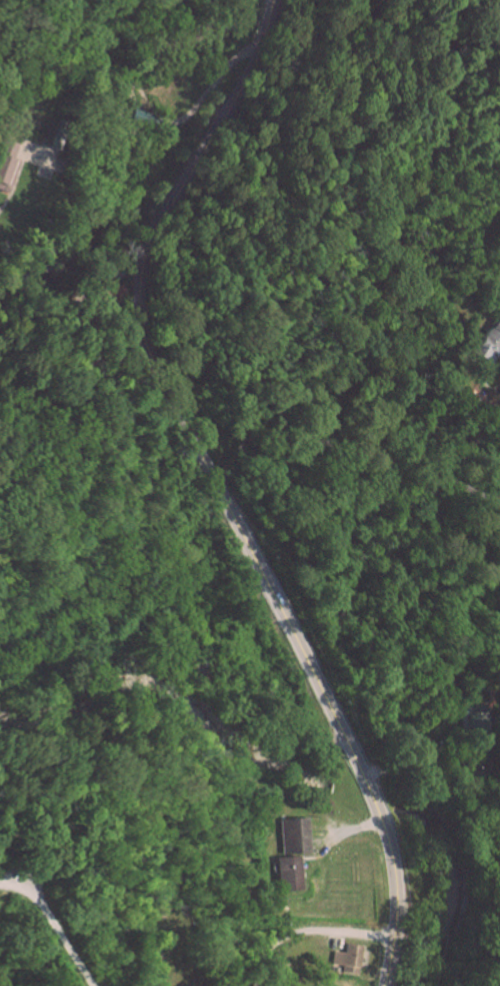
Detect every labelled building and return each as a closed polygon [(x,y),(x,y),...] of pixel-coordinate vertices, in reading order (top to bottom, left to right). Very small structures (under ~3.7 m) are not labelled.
[(278,817),(280,853),(308,852),(306,816),(278,817)]
